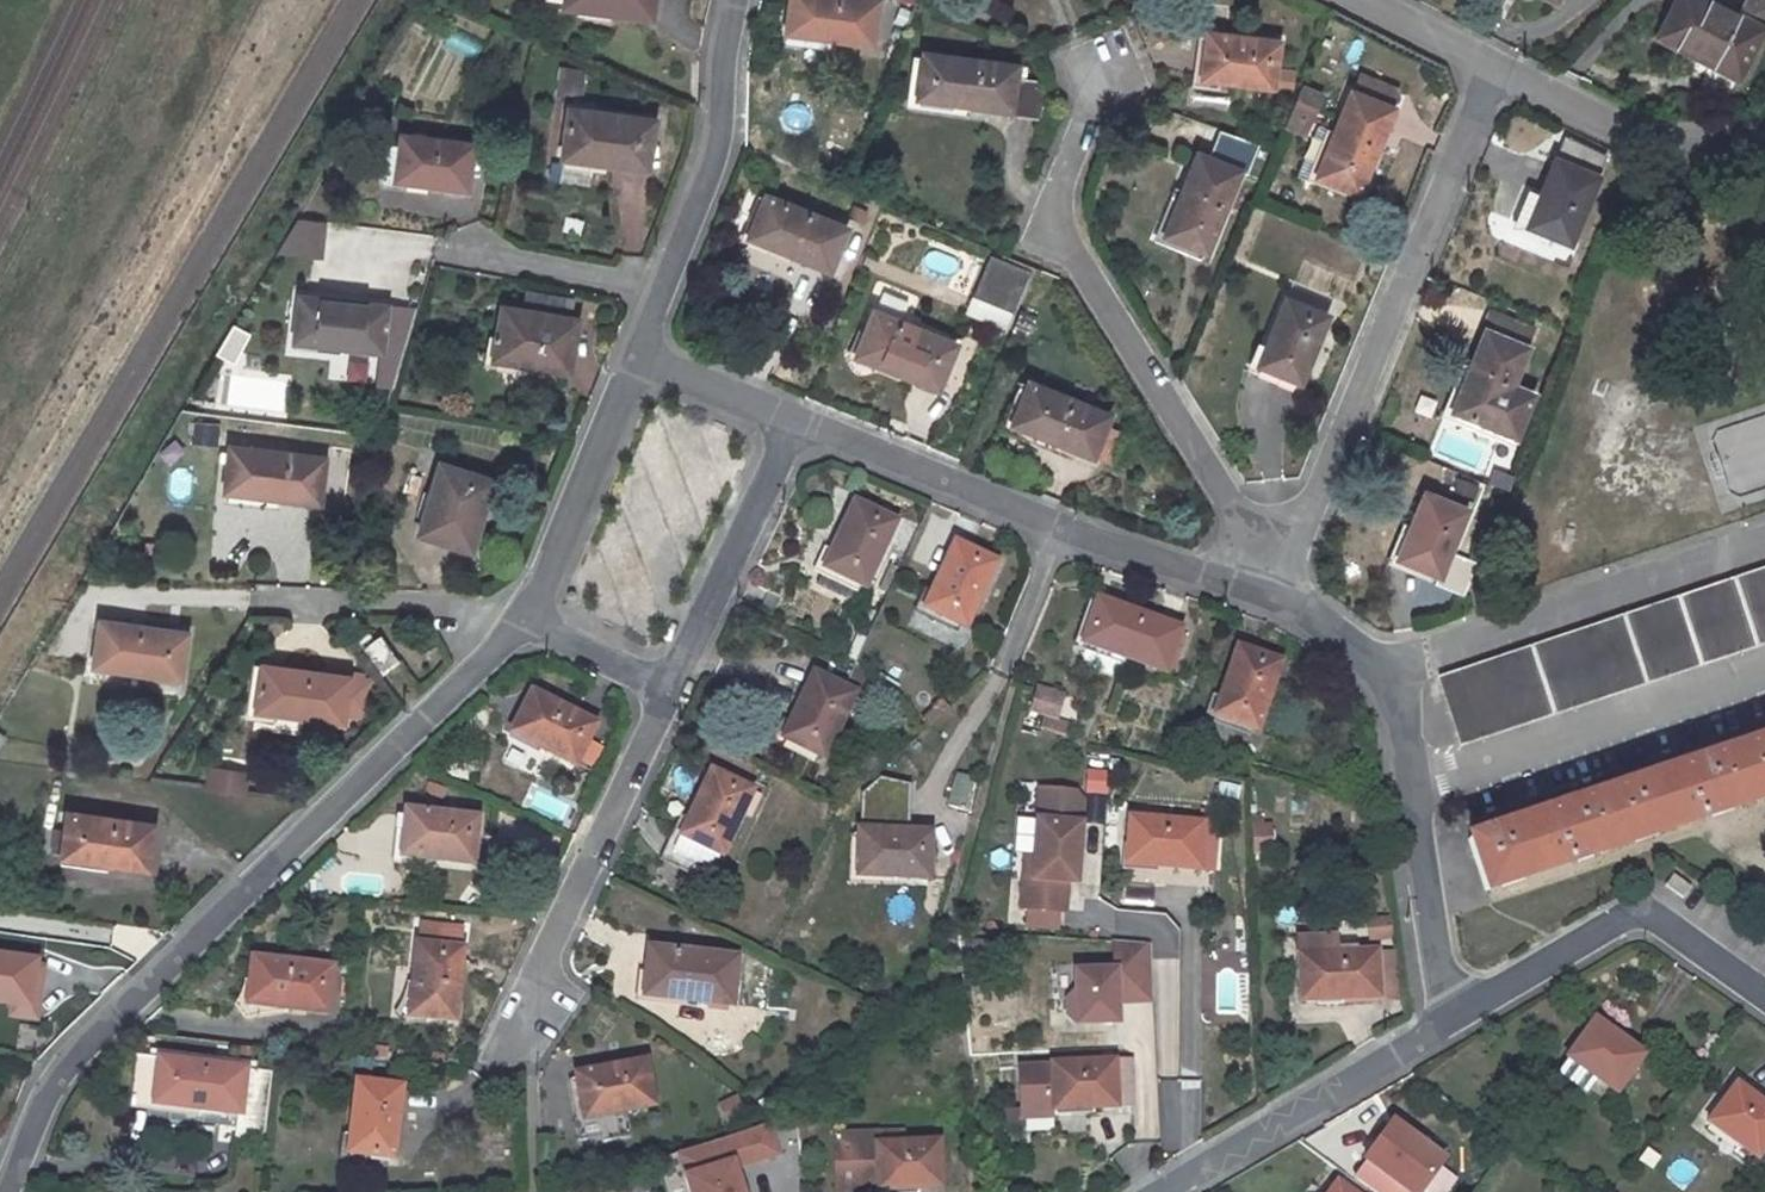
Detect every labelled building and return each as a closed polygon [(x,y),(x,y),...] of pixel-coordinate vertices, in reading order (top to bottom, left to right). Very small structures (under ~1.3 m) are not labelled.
[(563,6),(649,17),(652,0),(564,0),(563,6)] [(785,32),(872,45),(878,0),(790,0),(785,32)] [(1699,74),(1697,78),(1724,91),(1729,79),(1749,38),(1758,43),(1764,30),(1764,2),(1760,0),(1737,0),(1723,25),(1675,0),(1669,0),(1645,46),(1699,74)] [(437,10),(424,1),(414,17),(427,25),(437,10)] [(443,46),(472,54),(477,38),(448,29),(443,46)] [(1201,76),(1272,87),(1277,42),(1206,33),(1201,76)] [(1040,120),(1046,82),(1016,77),(1017,66),(921,51),(915,97),(1011,111),(1010,115),(1040,120)] [(555,64),(552,96),(579,98),(582,66),(555,64)] [(1355,74),(1353,89),(1394,95),(1397,81),(1355,74)] [(1282,125),(1305,133),(1320,89),(1297,81),(1282,125)] [(1315,175),(1357,191),(1392,108),(1350,91),(1315,175)] [(653,120),(567,108),(560,156),(645,168),(653,120)] [(473,144),(400,136),(394,179),(466,190),(473,144)] [(1606,157),(1563,138),(1526,227),(1569,245),(1606,157)] [(1196,152),(1163,234),(1205,251),(1237,170),(1196,152)] [(766,193),(746,236),(830,270),(847,227),(766,193)] [(286,213),(280,251),(317,257),(324,220),(286,213)] [(974,296),(1014,313),(1031,272),(991,254),(974,296)] [(526,289),(522,310),(501,307),(493,358),(567,371),(578,319),(569,318),(573,299),(526,289)] [(385,306),(299,296),(293,341),(379,351),(375,385),(392,388),(416,309),(385,306)] [(1285,296),(1257,363),(1299,381),(1328,314),(1285,296)] [(873,312),(856,354),(937,386),(954,345),(916,330),(918,324),(901,318),(899,323),(873,312)] [(230,362),(247,330),(228,319),(211,352),(230,362)] [(1510,386),(1527,350),(1484,331),(1451,412),(1514,439),(1531,396),(1510,386)] [(1109,413),(1028,380),(1011,423),(1092,455),(1105,423),(1109,413)] [(1716,485),(1732,480),(1735,492),(1764,482),(1764,414),(1700,435),(1716,485)] [(193,418),(188,439),(215,445),(220,424),(193,418)] [(1124,431),(1105,423),(1092,455),(1111,462),(1124,431)] [(223,491),(318,503),(324,458),(230,446),(223,491)] [(416,533),(470,549),(492,478),(439,462),(416,533)] [(1424,494),(1398,560),(1438,577),(1466,512),(1424,494)] [(853,503),(816,583),(852,600),(860,584),(864,586),(894,522),(853,503)] [(965,626),(995,563),(954,544),(924,608),(965,626)] [(885,563),(874,586),(886,591),(897,569),(885,563)] [(1764,640),(1764,569),(1440,677),(1461,741),(1764,640)] [(1165,673),(1181,629),(1096,600),(1081,644),(1165,673)] [(93,665),(179,678),(185,633),(98,621),(93,665)] [(363,647),(381,672),(395,661),(378,637),(363,647)] [(1257,730),(1281,661),(1237,647),(1214,715),(1257,730)] [(261,664),(254,710),(341,722),(348,676),(261,664)] [(823,757),(853,693),(812,674),(782,738),(823,757)] [(1031,684),(1028,712),(1059,715),(1062,687),(1031,684)] [(532,690),(511,732),(575,764),(595,722),(532,690)] [(1469,841),(1486,891),(1764,798),(1764,742),(1469,841)] [(206,762),(202,787),(243,794),(247,769),(206,762)] [(1082,794),(1103,794),(1103,765),(1083,765),(1082,794)] [(710,771),(679,835),(721,854),(751,791),(710,771)] [(945,802),(967,810),(978,779),(956,771),(945,802)] [(400,854),(473,862),(477,816),(406,809),(400,854)] [(1218,812),(1200,810),(1199,823),(1129,819),(1126,863),(1215,870),(1218,812)] [(67,812),(61,857),(147,869),(154,825),(67,812)] [(1075,881),(1080,818),(1037,816),(1035,855),(1034,876),(1024,875),(1022,908),(1065,909),(1067,880),(1075,881)] [(928,881),(928,835),(858,832),(856,879),(928,881)] [(1034,876),(1035,855),(1025,855),(1024,875),(1034,876)] [(1388,917),(1364,919),(1366,941),(1391,939),(1388,917)] [(1070,1016),(1080,1025),(1120,1023),(1119,1002),(1155,1001),(1152,944),(1116,942),(1117,970),(1077,973),(1078,992),(1070,1001),(1070,1016)] [(409,1014),(454,1019),(461,947),(417,943),(409,1014)] [(649,950),(643,998),(731,1006),(735,958),(649,950)] [(1378,997),(1376,952),(1299,955),(1300,1000),(1378,997)] [(29,1004),(35,960),(0,955),(0,1000),(29,1004)] [(333,965),(253,957),(247,1003),(327,1012),(333,965)] [(1568,1057),(1616,1091),(1643,1053),(1594,1018),(1568,1057)] [(15,1028),(0,1024),(0,1046),(9,1048),(15,1028)] [(274,1070),(158,1058),(154,1103),(237,1113),(234,1139),(265,1143),(274,1070)] [(1052,1070),(1021,1072),(1023,1117),(1055,1115),(1054,1108),(1135,1106),(1133,1060),(1052,1064),(1052,1070)] [(651,1105),(643,1063),(574,1075),(583,1117),(651,1105)] [(349,1151),(392,1157),(401,1084),(357,1079),(349,1151)] [(1735,1085),(1709,1122),(1756,1156),(1751,1164),(1764,1174),(1764,1106),(1735,1085)] [(735,1093),(715,1101),(722,1121),(743,1114),(735,1093)] [(1445,1155),(1390,1114),(1346,1171),(1373,1191),(1417,1191),(1445,1155)] [(670,1150),(682,1191),(742,1191),(735,1167),(778,1155),(769,1123),(670,1150)] [(876,1189),(939,1187),(936,1141),(877,1143),(877,1131),(832,1133),(832,1145),(833,1180),(875,1179),(876,1189)] [(834,1191),(876,1189),(875,1179),(833,1180),(834,1191)] [(1337,1181),(1329,1191),(1352,1191),(1337,1181)]
